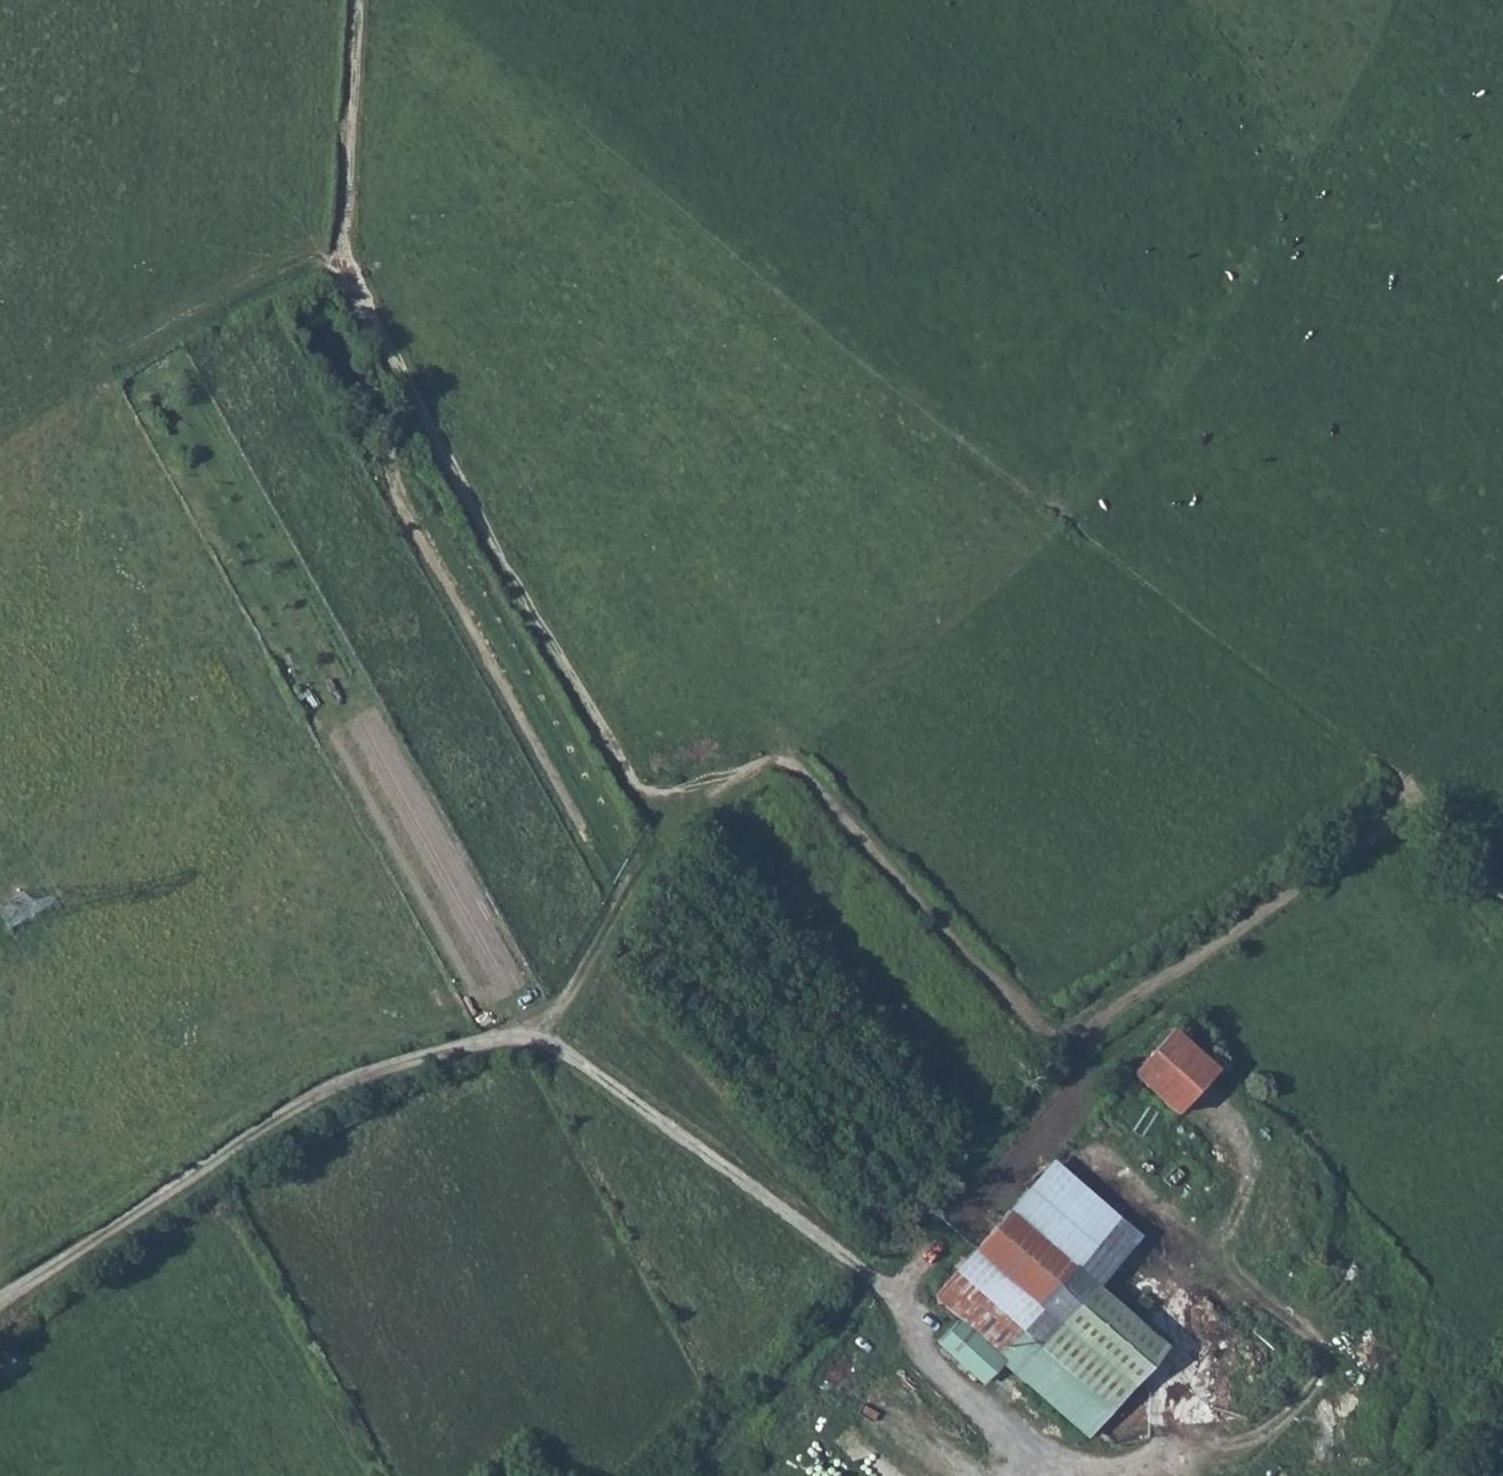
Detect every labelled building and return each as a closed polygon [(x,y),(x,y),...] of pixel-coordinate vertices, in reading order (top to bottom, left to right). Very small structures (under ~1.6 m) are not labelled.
[(1165,1034),(1128,1077),(1173,1119),(1212,1077),(1165,1034)] [(1019,1336),(1037,1351),(1095,1293),(1137,1237),(1053,1162),(933,1298),(956,1321),(998,1360),(1019,1336)] [(1095,1293),(1037,1351),(1106,1411),(1159,1352),(1095,1293)] [(998,1360),(956,1321),(936,1343),(982,1386),(1002,1364),(998,1360)] [(1019,1336),(998,1360),(1002,1364),(1085,1436),(1106,1411),(1037,1351),(1019,1336)]
